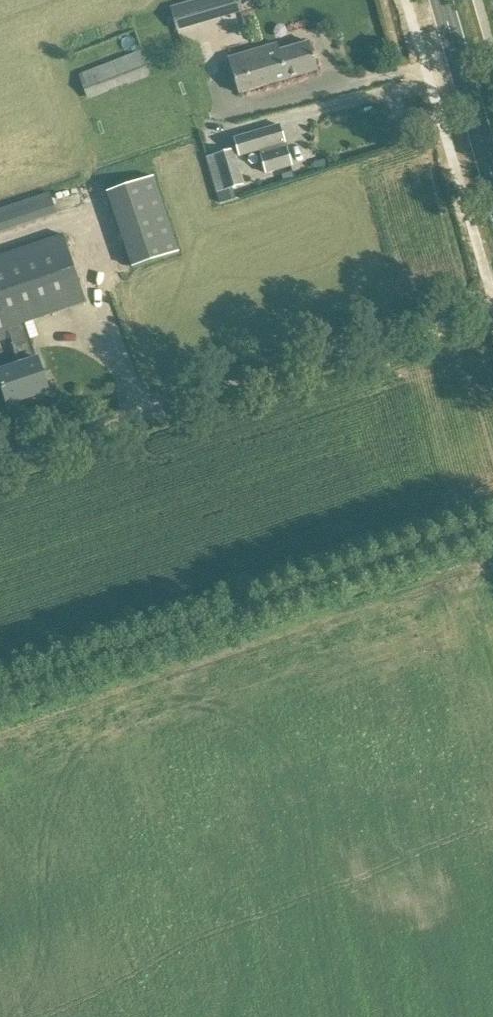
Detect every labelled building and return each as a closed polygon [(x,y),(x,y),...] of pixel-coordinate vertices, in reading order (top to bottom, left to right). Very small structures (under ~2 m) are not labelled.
[(243,11),(240,0),(225,0),(229,16),(243,11)] [(239,94),(299,76),(319,70),(310,41),(280,51),(278,44),(228,58),(239,94)] [(140,50),(79,75),(89,99),(150,75),(140,50)] [(266,173),(273,171),(292,165),(280,125),(235,138),(240,156),(260,150),(266,173)] [(207,158),(217,193),(244,186),(234,150),(207,158)] [(143,222),(166,214),(153,176),(108,191),(121,229),(143,222)] [(0,207),(0,247),(9,244),(5,229),(56,215),(50,194),(0,207)] [(80,283),(64,234),(0,256),(0,341),(11,337),(28,331),(26,323),(87,302),(80,283)] [(0,371),(0,380),(8,404),(49,390),(32,341),(28,331),(11,337),(20,365),(0,371)]
